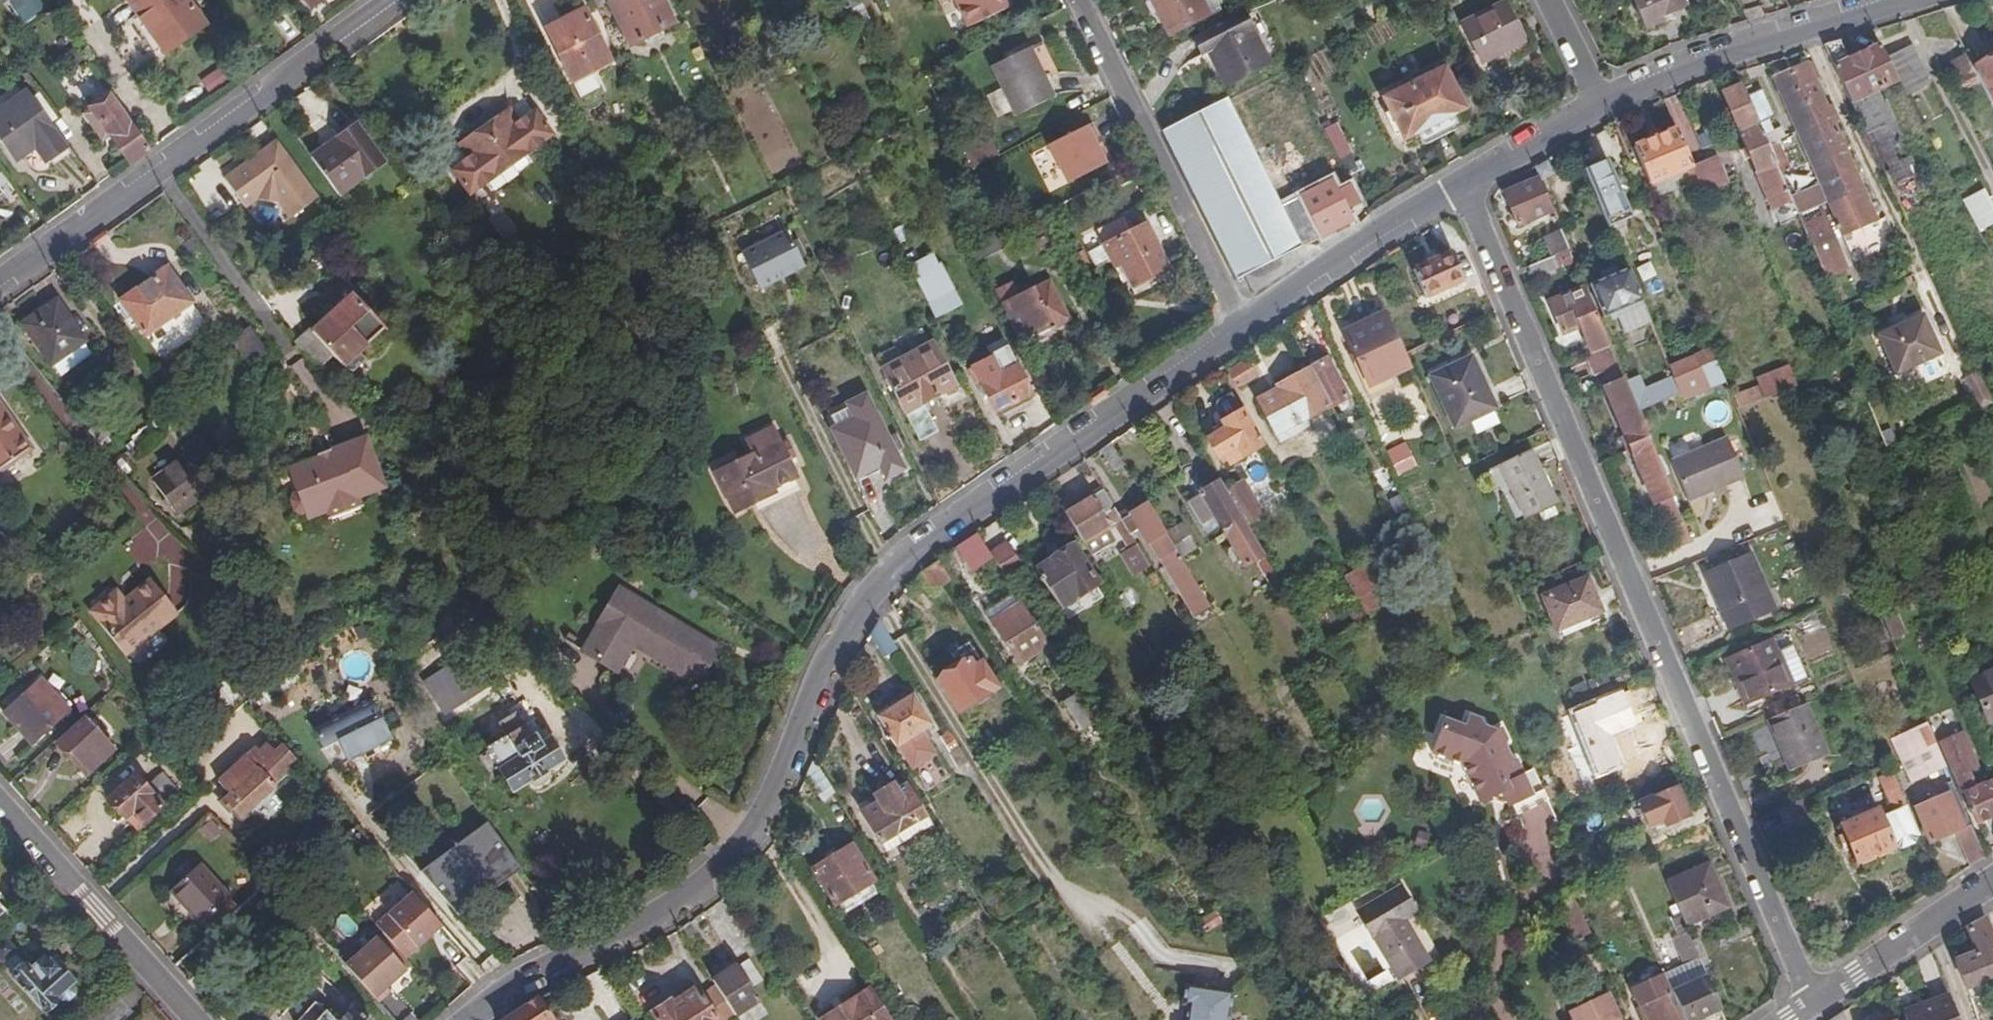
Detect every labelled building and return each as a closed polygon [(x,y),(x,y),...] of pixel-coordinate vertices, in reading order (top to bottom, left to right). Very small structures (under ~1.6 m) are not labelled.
[(25,25),(49,8),(44,0),(7,0),(25,25)] [(205,25),(187,0),(124,0),(123,1),(163,55),(205,25)] [(661,0),(611,0),(607,2),(623,37),(667,14),(661,0)] [(851,9),(863,3),(869,0),(846,0),(851,9)] [(1010,0),(955,0),(968,28),(1012,5),(1010,0)] [(1154,22),(1163,18),(1171,31),(1209,12),(1203,0),(1142,0),(1154,22)] [(1525,39),(1504,0),(1502,0),(1460,22),(1481,61),(1525,39)] [(1677,0),(1633,0),(1646,29),(1662,21),(1659,16),(1680,8),(1677,0)] [(863,3),(851,9),(847,10),(861,37),(877,27),(863,3)] [(1270,58),(1244,9),(1191,36),(1202,54),(1208,52),(1225,82),(1270,58)] [(609,63),(582,10),(545,27),(572,81),(609,63)] [(1849,57),(1839,39),(1824,43),(1867,133),(1879,128),(1863,94),(1881,86),(1863,51),(1849,57)] [(1901,77),(1882,41),(1863,51),(1881,86),(1901,77)] [(1914,44),(1893,56),(1909,91),(1932,79),(1914,44)] [(1056,96),(1030,47),(992,67),(1016,115),(1056,96)] [(1974,65),(1968,54),(1947,65),(1961,92),(1982,81),(1974,65)] [(1974,65),(1982,81),(1992,103),(1992,56),(1974,65)] [(1810,61),(1791,69),(1849,199),(1831,206),(1836,218),(1847,243),(1854,241),(1856,244),(1874,235),(1871,227),(1880,223),(1835,120),(1844,116),(1836,99),(1828,103),(1810,61)] [(1407,136),(1464,107),(1445,67),(1385,96),(1407,136)] [(1849,199),(1791,69),(1775,76),(1823,185),(1792,198),(1800,217),(1801,218),(1822,209),(1831,206),(1849,199)] [(1747,95),(1742,85),(1723,92),(1740,131),(1759,123),(1747,95)] [(1916,207),(1904,212),(1906,215),(1923,207),(1911,182),(1923,175),(1881,86),(1863,94),(1879,128),(1916,207)] [(151,150),(109,89),(85,105),(88,109),(80,115),(99,142),(108,136),(128,165),(151,150)] [(1762,90),(1747,95),(1759,123),(1769,119),(1774,117),(1762,90)] [(27,91),(0,110),(0,142),(17,168),(37,155),(47,167),(69,151),(27,91)] [(1280,203),(1227,98),(1165,129),(1239,276),(1302,244),(1304,246),(1332,230),(1356,220),(1349,206),(1361,198),(1353,182),(1340,189),(1333,176),(1280,203)] [(469,196),(550,135),(537,115),(521,127),(509,110),(460,146),(472,164),(454,176),(469,196)] [(1759,123),(1769,146),(1790,137),(1785,125),(1774,130),(1769,119),(1759,123)] [(1774,206),(1792,198),(1782,174),(1770,148),(1769,146),(1759,123),(1740,131),(1774,206)] [(352,124),(309,155),(337,193),(381,160),(352,124)] [(1049,145),(1068,183),(1109,163),(1090,125),(1049,145)] [(983,128),(958,141),(973,170),(997,157),(983,128)] [(1879,128),(1867,133),(1904,212),(1916,207),(1879,128)] [(1692,167),(1676,130),(1634,147),(1650,184),(1685,170),(1692,187),(1699,184),(1692,167)] [(282,145),(277,139),(260,151),(265,156),(282,145)] [(1770,148),(1782,174),(1791,170),(1780,144),(1770,148)] [(265,156),(260,151),(225,178),(245,205),(253,198),(279,202),(290,217),(319,196),(282,145),(265,156)] [(1555,170),(1549,156),(1535,164),(1540,176),(1555,170)] [(1607,157),(1586,167),(1611,223),(1633,214),(1607,157)] [(1692,167),(1699,184),(1704,195),(1720,189),(1727,186),(1717,162),(1707,160),(1692,167)] [(1553,207),(1540,176),(1506,190),(1519,220),(1553,207)] [(1983,231),(1992,226),(1992,202),(1987,191),(1967,202),(1983,231)] [(1800,217),(1792,198),(1774,206),(1782,225),(1800,217)] [(1169,267),(1146,225),(1131,233),(1121,214),(1095,227),(1113,261),(1119,259),(1132,285),(1169,267)] [(1828,279),(1847,270),(1830,228),(1809,237),(1828,279)] [(1008,229),(969,249),(976,263),(1016,243),(1008,229)] [(1544,236),(1552,255),(1570,248),(1562,229),(1544,236)] [(784,230),(741,252),(759,288),(802,266),(784,230)] [(201,247),(193,236),(187,239),(181,244),(190,254),(195,251),(201,247)] [(1552,255),(1528,265),(1535,281),(1556,272),(1555,267),(1574,259),(1570,248),(1552,255)] [(1464,279),(1452,251),(1413,269),(1424,296),(1464,279)] [(909,265),(934,314),(958,303),(939,263),(938,264),(932,254),(909,265)] [(132,285),(114,298),(142,337),(174,316),(182,326),(198,313),(192,303),(194,300),(165,261),(147,275),(139,280),(132,285)] [(1643,299),(1629,265),(1589,283),(1603,316),(1615,311),(1643,299)] [(1067,319),(1049,285),(1019,300),(1016,295),(1009,298),(1012,304),(1006,307),(1025,340),(1035,334),(1039,339),(1055,330),(1054,326),(1067,319)] [(1584,333),(1591,351),(1610,343),(1586,286),(1552,300),(1565,333),(1580,326),(1584,333)] [(307,328),(292,341),(304,355),(322,365),(332,356),(342,366),(353,372),(366,360),(360,354),(386,331),(348,288),(306,326),(307,328)] [(90,340),(59,295),(20,321),(51,366),(54,365),(62,376),(93,354),(86,344),(90,340)] [(1643,299),(1615,311),(1624,333),(1653,321),(1643,299)] [(1407,356),(1386,310),(1345,329),(1370,385),(1412,365),(1407,356)] [(1943,355),(1924,315),(1909,322),(1910,326),(1898,333),(1894,328),(1878,336),(1898,376),(1943,355)] [(271,355),(249,325),(232,339),(254,369),(271,355)] [(1588,353),(1591,351),(1584,333),(1570,339),(1578,357),(1588,353)] [(1710,347),(1705,335),(1666,351),(1671,363),(1694,354),(1710,347)] [(985,346),(990,356),(971,366),(995,412),(1030,393),(1003,337),(985,346)] [(955,383),(933,340),(881,367),(918,438),(936,428),(922,400),(955,383)] [(1591,351),(1588,353),(1595,373),(1604,370),(1618,363),(1617,361),(1610,343),(1591,351)] [(1720,368),(1710,347),(1694,354),(1703,375),(1720,368)] [(1638,411),(1650,405),(1682,390),(1680,385),(1676,375),(1643,389),(1637,376),(1655,367),(1648,348),(1617,361),(1618,363),(1638,411)] [(1694,354),(1671,363),(1676,375),(1680,385),(1703,375),(1694,354)] [(1246,357),(1222,370),(1231,385),(1253,371),(1246,357)] [(1327,357),(1310,366),(1333,408),(1348,400),(1327,357)] [(1496,412),(1473,360),(1433,378),(1457,431),(1496,412)] [(1667,538),(1687,529),(1638,411),(1618,363),(1604,370),(1608,377),(1594,384),(1645,505),(1652,503),(1667,538)] [(1760,385),(1764,399),(1788,391),(1799,387),(1790,364),(1756,377),(1759,386),(1760,385)] [(1333,408),(1310,366),(1277,384),(1279,388),(1258,400),(1278,438),(1300,426),(1333,408)] [(1979,370),(1965,377),(1980,409),(1992,403),(1992,400),(1979,370)] [(1759,386),(1731,394),(1737,407),(1764,399),(1760,385),(1759,386)] [(1262,444),(1230,391),(1217,399),(1214,407),(1225,426),(1206,438),(1220,462),(1223,460),(1226,465),(1262,444)] [(902,468),(864,392),(842,403),(845,409),(829,417),(835,428),(832,429),(855,475),(878,464),(885,476),(902,468)] [(1,397),(0,398),(0,470),(34,447),(1,397)] [(1722,400),(1702,405),(1707,422),(1726,417),(1722,400)] [(1884,414),(1876,417),(1885,439),(1893,435),(1884,414)] [(239,436),(223,425),(216,430),(211,438),(229,451),(233,443),(239,436)] [(1300,426),(1278,438),(1283,447),(1305,435),(1300,426)] [(1885,439),(1880,426),(1868,431),(1875,447),(1887,442),(1885,439)] [(778,428),(749,442),(755,452),(716,471),(735,510),(774,491),(771,485),(800,470),(778,428)] [(355,495),(356,497),(383,487),(363,436),(324,451),(327,456),(322,458),(321,456),(286,470),(295,494),(292,496),(288,501),(292,512),(297,514),(302,512),(305,520),(325,512),(323,507),(355,495)] [(220,465),(200,438),(181,452),(185,459),(153,482),(175,511),(207,489),(199,480),(220,465)] [(1743,476),(1726,438),(1671,461),(1688,499),(1743,476)] [(1460,454),(1465,466),(1474,461),(1469,450),(1460,454)] [(1557,507),(1531,453),(1501,467),(1527,521),(1538,515),(1542,524),(1556,518),(1553,509),(1557,507)] [(1239,515),(1218,480),(1185,499),(1199,522),(1202,521),(1212,515),(1217,524),(1219,527),(1239,515)] [(1263,515),(1242,481),(1228,488),(1250,523),(1263,515)] [(1252,489),(1262,508),(1274,501),(1263,483),(1252,489)] [(1072,496),(1060,503),(1090,552),(1112,538),(1104,526),(1112,521),(1128,547),(1121,552),(1132,571),(1147,562),(1136,543),(1120,516),(1101,484),(1075,501),(1072,496)] [(1394,513),(1407,507),(1400,492),(1387,498),(1394,513)] [(359,506),(356,497),(355,495),(323,507),(325,512),(328,519),(359,506)] [(1164,530),(1146,501),(1120,516),(1136,543),(1147,562),(1151,568),(1157,564),(1169,585),(1172,584),(1182,602),(1184,600),(1193,615),(1208,605),(1180,557),(1164,530)] [(1208,531),(1217,524),(1212,515),(1202,521),(1208,531)] [(1283,590),(1239,515),(1219,527),(1242,565),(1253,559),(1274,594),(1283,590)] [(1164,530),(1180,557),(1198,546),(1183,519),(1164,530)] [(990,552),(976,531),(956,545),(971,569),(993,557),(990,552)] [(1058,604),(1092,581),(1095,578),(1071,543),(1034,568),(1058,604)] [(1004,544),(990,552),(993,557),(1008,580),(1021,570),(1004,544)] [(1774,609),(1751,553),(1708,571),(1731,627),(1774,609)] [(947,576),(935,558),(920,568),(932,587),(947,576)] [(1337,570),(1341,577),(1356,568),(1353,562),(1337,570)] [(1356,568),(1341,577),(1356,603),(1364,616),(1375,610),(1366,594),(1375,588),(1361,565),(1356,568)] [(1159,581),(1153,571),(1146,575),(1152,586),(1159,581)] [(1539,581),(1535,572),(1524,577),(1528,586),(1539,581)] [(1601,611),(1586,578),(1544,596),(1558,630),(1601,611)] [(1100,593),(1092,581),(1058,604),(1066,616),(1100,593)] [(111,609),(102,598),(83,613),(116,657),(170,618),(145,583),(117,604),(111,609)] [(715,646),(620,590),(579,653),(606,669),(623,643),(692,683),(715,646)] [(109,592),(102,598),(111,609),(117,604),(109,592)] [(1022,603),(1017,595),(987,614),(993,623),(1022,603)] [(1019,664),(1049,645),(1022,603),(993,623),(1019,664)] [(1353,622),(1364,616),(1356,603),(1345,609),(1353,622)] [(1822,624),(1816,610),(1796,619),(1800,633),(1822,624)] [(1896,612),(1884,618),(1893,639),(1906,633),(1896,612)] [(896,648),(878,621),(870,634),(885,655),(896,648)] [(1791,681),(1791,680),(1783,660),(1774,637),(1727,657),(1738,681),(1744,679),(1751,697),(1791,681)] [(491,687),(469,653),(441,671),(464,704),(491,687)] [(1783,660),(1791,680),(1805,675),(1797,654),(1783,660)] [(965,657),(935,678),(959,710),(996,685),(980,661),(972,667),(965,657)] [(300,678),(290,665),(257,691),(266,701),(269,699),(271,702),(300,678)] [(464,704),(441,671),(422,683),(446,717),(464,704)] [(1974,680),(1992,724),(1992,673),(1974,680)] [(1571,689),(1575,698),(1608,684),(1604,674),(1571,689)] [(34,678),(0,708),(0,714),(27,746),(64,712),(34,678)] [(243,702),(223,679),(200,699),(224,726),(247,707),(243,702)] [(931,722),(913,692),(877,715),(896,745),(899,744),(912,766),(935,752),(926,737),(930,735),(925,727),(931,722)] [(1110,740),(1081,694),(1066,703),(1095,749),(1110,740)] [(1625,695),(1595,707),(1574,716),(1587,746),(1589,746),(1601,776),(1621,767),(1609,736),(1637,725),(1625,695)] [(1574,716),(1595,707),(1590,696),(1570,705),(1574,716)] [(391,740),(371,700),(312,729),(322,749),(336,742),(346,762),(391,740)] [(1805,702),(1768,719),(1790,769),(1828,752),(1805,702)] [(521,786),(562,758),(550,739),(541,745),(518,710),(496,724),(505,738),(495,744),(521,786)] [(1438,741),(1444,724),(1416,716),(1412,731),(1419,734),(1438,741)] [(109,749),(81,718),(52,744),(65,759),(69,755),(83,772),(109,749)] [(1551,799),(1537,770),(1526,775),(1518,760),(1515,759),(1507,747),(1509,742),(1502,728),(1489,734),(1483,722),(1468,718),(1464,730),(1444,724),(1438,741),(1434,757),(1463,766),(1479,799),(1507,785),(1520,814),(1551,799)] [(1917,778),(1947,765),(1929,723),(1898,736),(1917,778)] [(959,747),(949,732),(941,737),(952,753),(959,747)] [(1992,815),(1992,780),(1973,788),(1966,771),(1977,767),(1962,733),(1942,742),(1976,822),(1992,815)] [(1529,753),(1519,735),(1514,738),(1523,756),(1529,753)] [(238,815),(297,762),(274,737),(256,752),(251,746),(214,780),(225,793),(222,796),(238,815)] [(959,747),(952,753),(960,765),(967,760),(959,747)] [(834,791),(813,756),(804,775),(819,801),(834,791)] [(1917,840),(1920,833),(1893,771),(1880,777),(1891,802),(1840,825),(1855,861),(1893,845),(1899,847),(1917,840)] [(172,791),(155,774),(139,787),(129,776),(102,800),(119,818),(124,814),(135,826),(172,791)] [(1957,831),(1971,865),(1985,856),(1952,778),(1945,781),(1950,794),(1917,809),(1932,842),(1957,831)] [(917,798),(907,782),(896,789),(892,781),(873,793),(878,801),(860,811),(879,842),(915,820),(921,828),(931,822),(917,798)] [(1514,817),(1520,814),(1507,785),(1479,799),(1483,805),(1488,802),(1510,809),(1514,817)] [(1692,815),(1679,786),(1642,803),(1646,812),(1642,814),(1646,825),(1672,813),(1676,822),(1692,815)] [(1561,819),(1570,814),(1561,795),(1552,800),(1561,819)] [(1804,796),(1779,807),(1791,832),(1815,821),(1804,796)] [(199,819),(209,830),(217,824),(207,812),(199,819)] [(884,850),(921,828),(915,820),(879,842),(884,850)] [(489,828),(422,876),(453,912),(517,867),(489,828)] [(874,877),(852,843),(814,868),(836,903),(874,877)] [(228,898),(199,864),(168,891),(198,924),(228,898)] [(1709,866),(1666,884),(1686,928),(1728,910),(1709,866)] [(1395,978),(1428,959),(1427,957),(1404,918),(1414,911),(1416,910),(1416,908),(1402,884),(1355,911),(1395,978)] [(380,932),(403,957),(440,924),(411,891),(374,924),(380,932)] [(1581,940),(1592,934),(1577,902),(1573,904),(1570,898),(1563,902),(1581,940)] [(1404,918),(1427,957),(1437,951),(1414,911),(1404,918)] [(1968,927),(1982,963),(1962,971),(1972,998),(1992,990),(1992,933),(1992,932),(1992,931),(1992,917),(1991,912),(1968,927)] [(375,937),(404,969),(410,964),(403,957),(380,932),(375,937)] [(1693,944),(1687,932),(1673,938),(1685,964),(1686,966),(1700,961),(1693,944)] [(40,1009),(55,995),(57,997),(64,998),(73,990),(73,988),(74,986),(55,963),(51,965),(45,958),(42,959),(38,954),(24,965),(17,965),(18,960),(8,950),(10,948),(1,937),(0,938),(0,965),(40,1009)] [(375,937),(343,965),(376,1001),(388,990),(385,987),(404,969),(375,937)] [(1700,961),(1704,969),(1716,963),(1709,944),(1703,947),(1700,941),(1693,944),(1700,961)] [(750,981),(766,971),(754,953),(738,963),(750,981)] [(1673,992),(1708,977),(1704,969),(1700,961),(1686,966),(1685,964),(1664,972),(1665,973),(1673,992)] [(735,1012),(736,1014),(760,998),(749,981),(737,962),(713,978),(717,984),(735,1012)] [(1673,992),(1665,973),(1632,987),(1647,1019),(1686,1019),(1673,992)] [(1721,1008),(1708,977),(1673,992),(1686,1019),(1695,1019),(1721,1008)] [(717,984),(701,994),(696,987),(680,996),(678,993),(660,1006),(670,1019),(724,1019),(726,1018),(735,1012),(717,984)] [(1241,995),(1195,985),(1191,1004),(1196,1005),(1192,1019),(1236,1019),(1241,995)] [(871,987),(818,1019),(892,1019),(871,987)] [(1950,995),(1903,1011),(1906,1019),(1960,1019),(1950,995)] [(539,996),(505,1019),(555,1019),(554,1018),(539,996)] [(1600,998),(1563,1015),(1565,1019),(1611,1019),(1600,998)] [(322,1010),(320,1013),(310,1004),(295,1019),(332,1019),(322,1010)] [(353,1006),(339,1019),(369,1019),(353,1006)] [(1844,1010),(1830,1019),(1847,1019),(1844,1010)]
